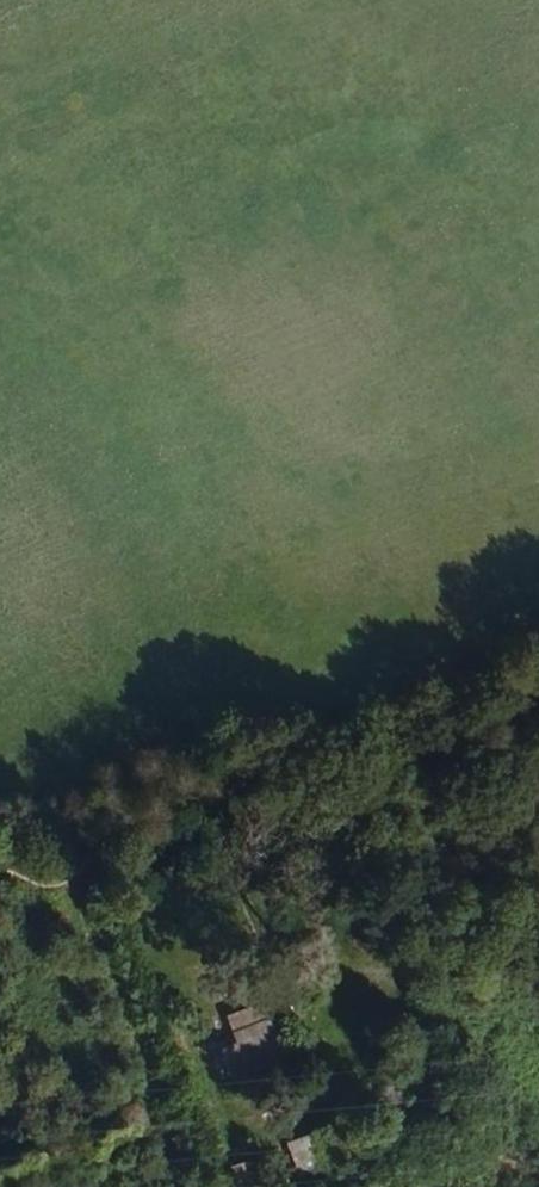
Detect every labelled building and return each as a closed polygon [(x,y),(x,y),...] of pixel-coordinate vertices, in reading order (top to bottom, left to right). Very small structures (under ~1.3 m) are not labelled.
[(266,1018),(259,999),(224,1013),(231,1031),(266,1018)] [(271,1061),(264,1043),(275,1039),(266,1018),(231,1031),(235,1041),(220,1047),(231,1076),(271,1061)] [(281,1056),(275,1039),(264,1043),(271,1061),(281,1056)] [(340,1158),(329,1127),(295,1140),(297,1145),(288,1149),(297,1174),(340,1158)] [(255,1176),(250,1163),(240,1167),(238,1160),(220,1167),(228,1186),(256,1186),(258,1186),(255,1176)] [(282,1166),(255,1176),(258,1186),(256,1186),(279,1186),(288,1184),(282,1166)]
